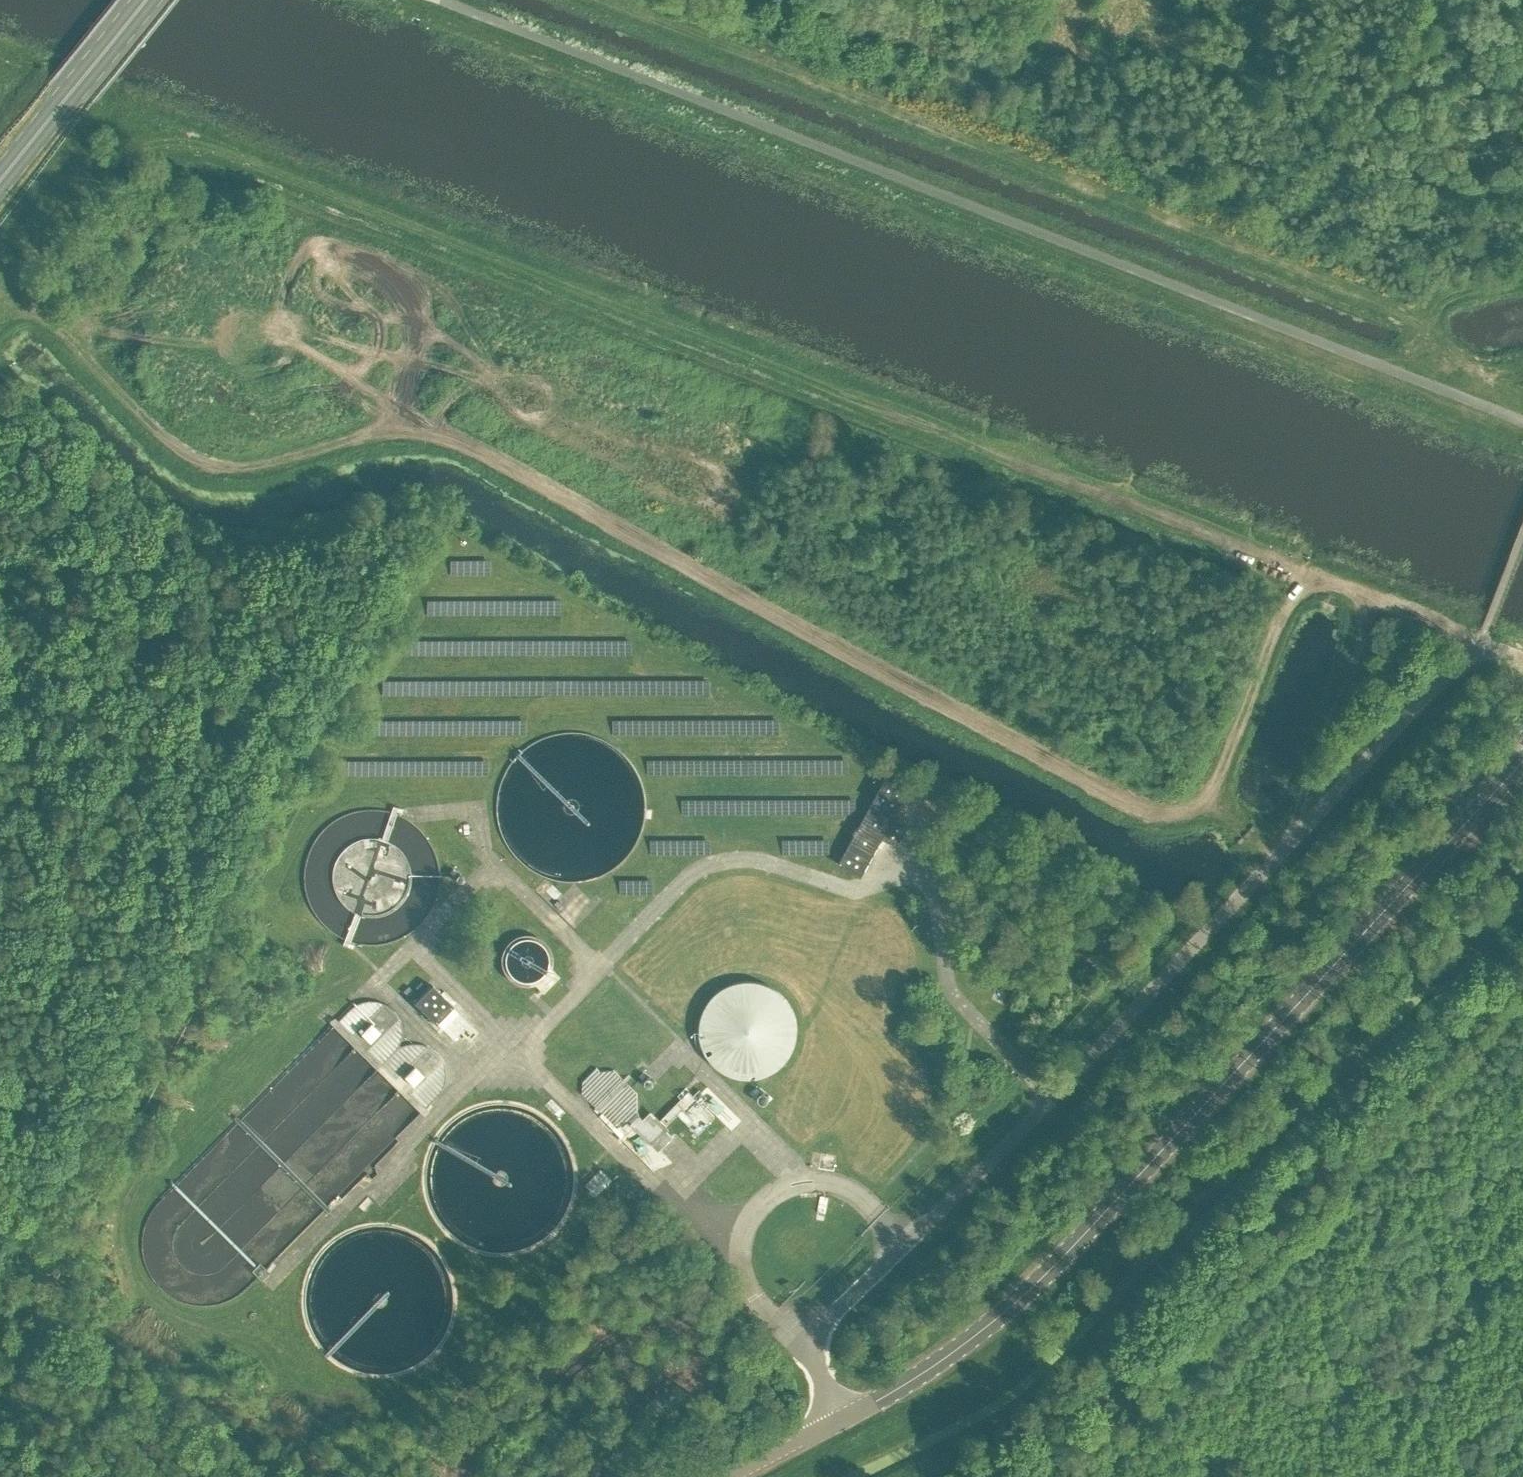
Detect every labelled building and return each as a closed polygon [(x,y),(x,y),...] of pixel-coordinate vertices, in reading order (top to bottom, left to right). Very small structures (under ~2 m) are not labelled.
[(884,777),(839,864),(864,877),(883,840),(899,848),(910,827),(895,819),(910,790),(884,777)] [(791,1053),(795,1044),(797,1035),(797,1026),(795,1016),(791,1007),(786,999),(779,993),(772,987),(763,984),(753,982),(744,982),(734,984),(726,987),(718,992),(711,999),(706,1007),(702,1016),(700,1025),(700,1035),(702,1044),(705,1053),(711,1061),(717,1068),(725,1073),(734,1077),(744,1079),(753,1079),(763,1077),(771,1073),(779,1068),(786,1061),(791,1053)] [(453,1007),(433,986),(415,1003),(436,1024),(453,1007)] [(362,998),(174,1179),(261,1269),(307,1225),(313,1224),(390,1149),(390,1143),(424,1111),(343,1028),(361,1026),(377,1043),(378,1054),(388,1053),(397,1063),(412,1048),(403,1039),(401,1016),(381,996),(362,998)] [(676,1097),(652,1119),(645,1111),(637,1119),(652,1135),(674,1114),(693,1135),(715,1114),(695,1092),(682,1104),(676,1097)]
